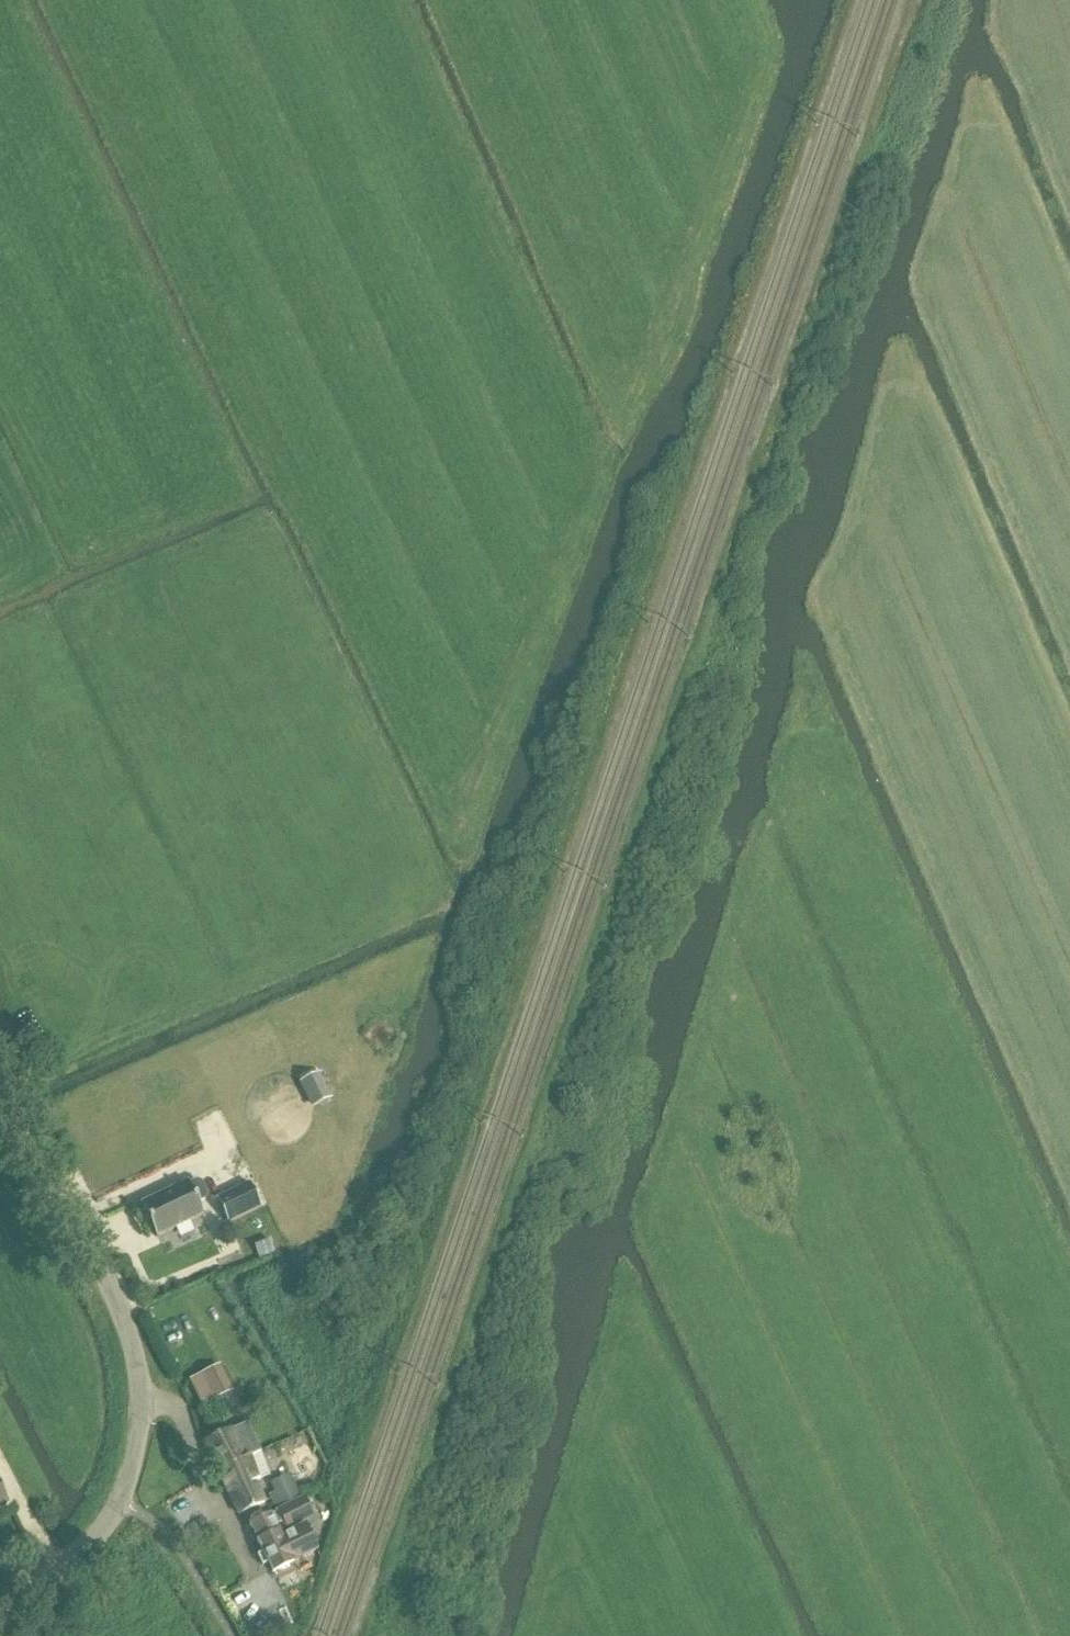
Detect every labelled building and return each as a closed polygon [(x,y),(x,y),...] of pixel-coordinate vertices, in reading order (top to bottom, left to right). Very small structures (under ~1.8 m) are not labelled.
[(337,1101),(325,1077),(309,1085),(321,1109),(337,1101)] [(187,1181),(140,1204),(157,1238),(204,1216),(199,1205),(206,1202),(208,1196),(201,1183),(196,1182),(189,1186),(187,1181)] [(254,1186),(238,1193),(221,1201),(232,1225),(265,1210),(265,1209),(254,1186)] [(219,1366),(200,1375),(214,1402),(231,1393),(219,1366)] [(233,1396),(218,1403),(228,1426),(243,1419),(233,1396)] [(247,1425),(204,1445),(218,1474),(256,1456),(260,1454),(247,1425)] [(256,1456),(218,1474),(240,1516),(265,1503),(255,1484),(261,1481),(252,1464),(258,1461),(256,1456)] [(298,1490),(266,1506),(271,1515),(303,1500),(298,1490)] [(281,1513),(251,1527),(274,1574),(314,1555),(313,1553),(315,1553),(304,1529),(313,1525),(302,1502),(281,1513)]
